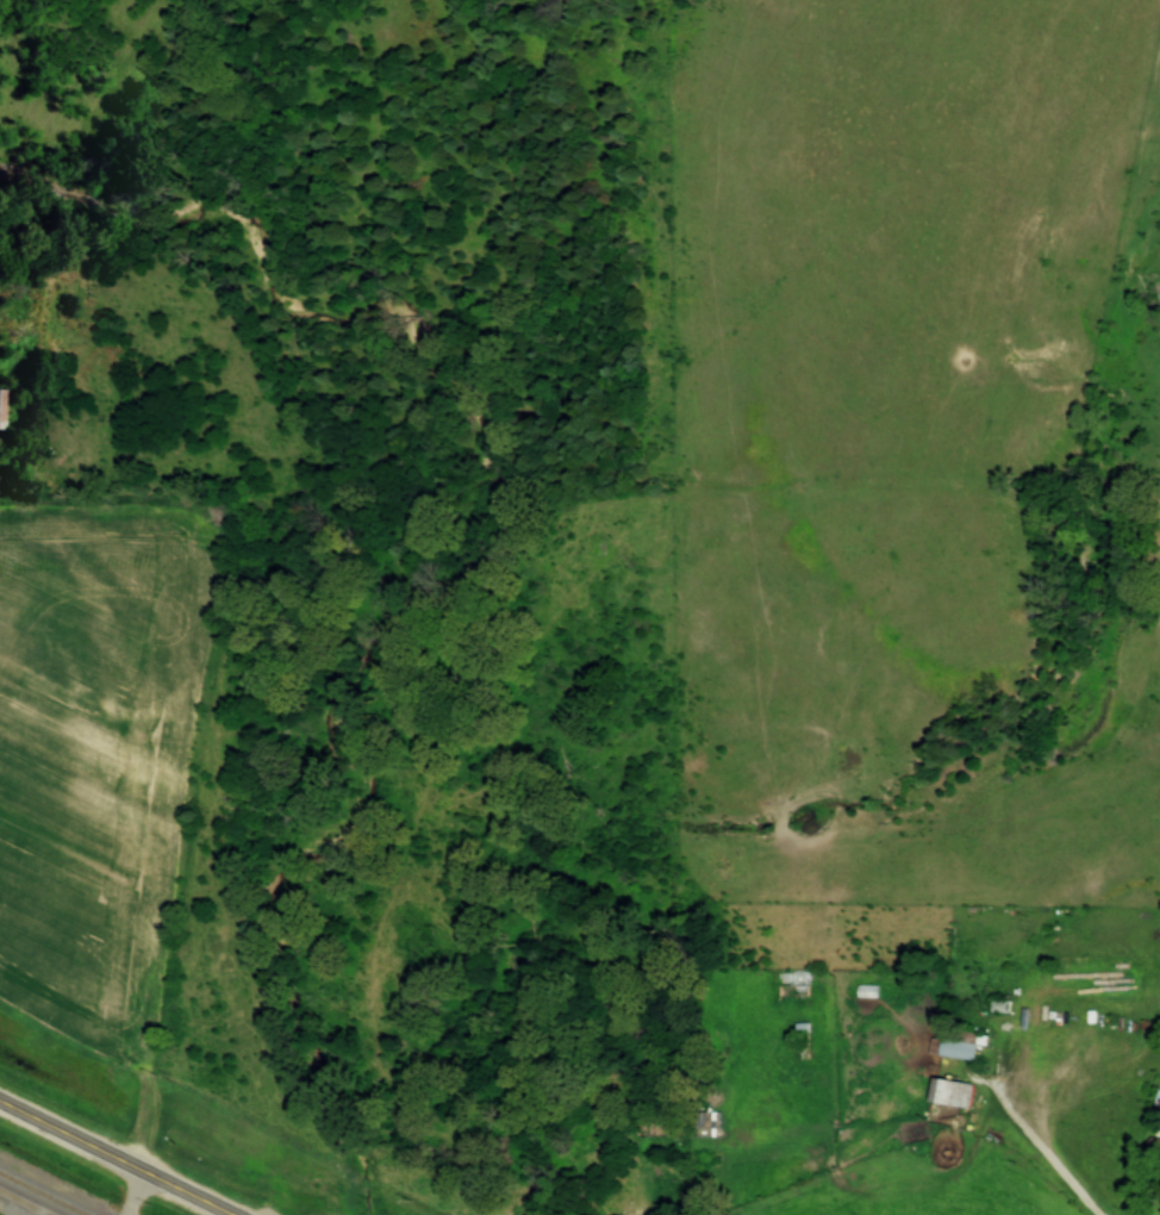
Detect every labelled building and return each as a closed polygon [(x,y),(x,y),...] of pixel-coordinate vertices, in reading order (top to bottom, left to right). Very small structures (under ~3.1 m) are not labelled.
[(980,1034),(945,1029),(943,1041),(934,1040),(932,1054),(976,1061),(980,1034)] [(973,1084),(932,1080),(930,1105),(971,1109),(973,1084)] [(1152,1138),(1147,1160),(1159,1162),(1159,1139),(1152,1138)]
